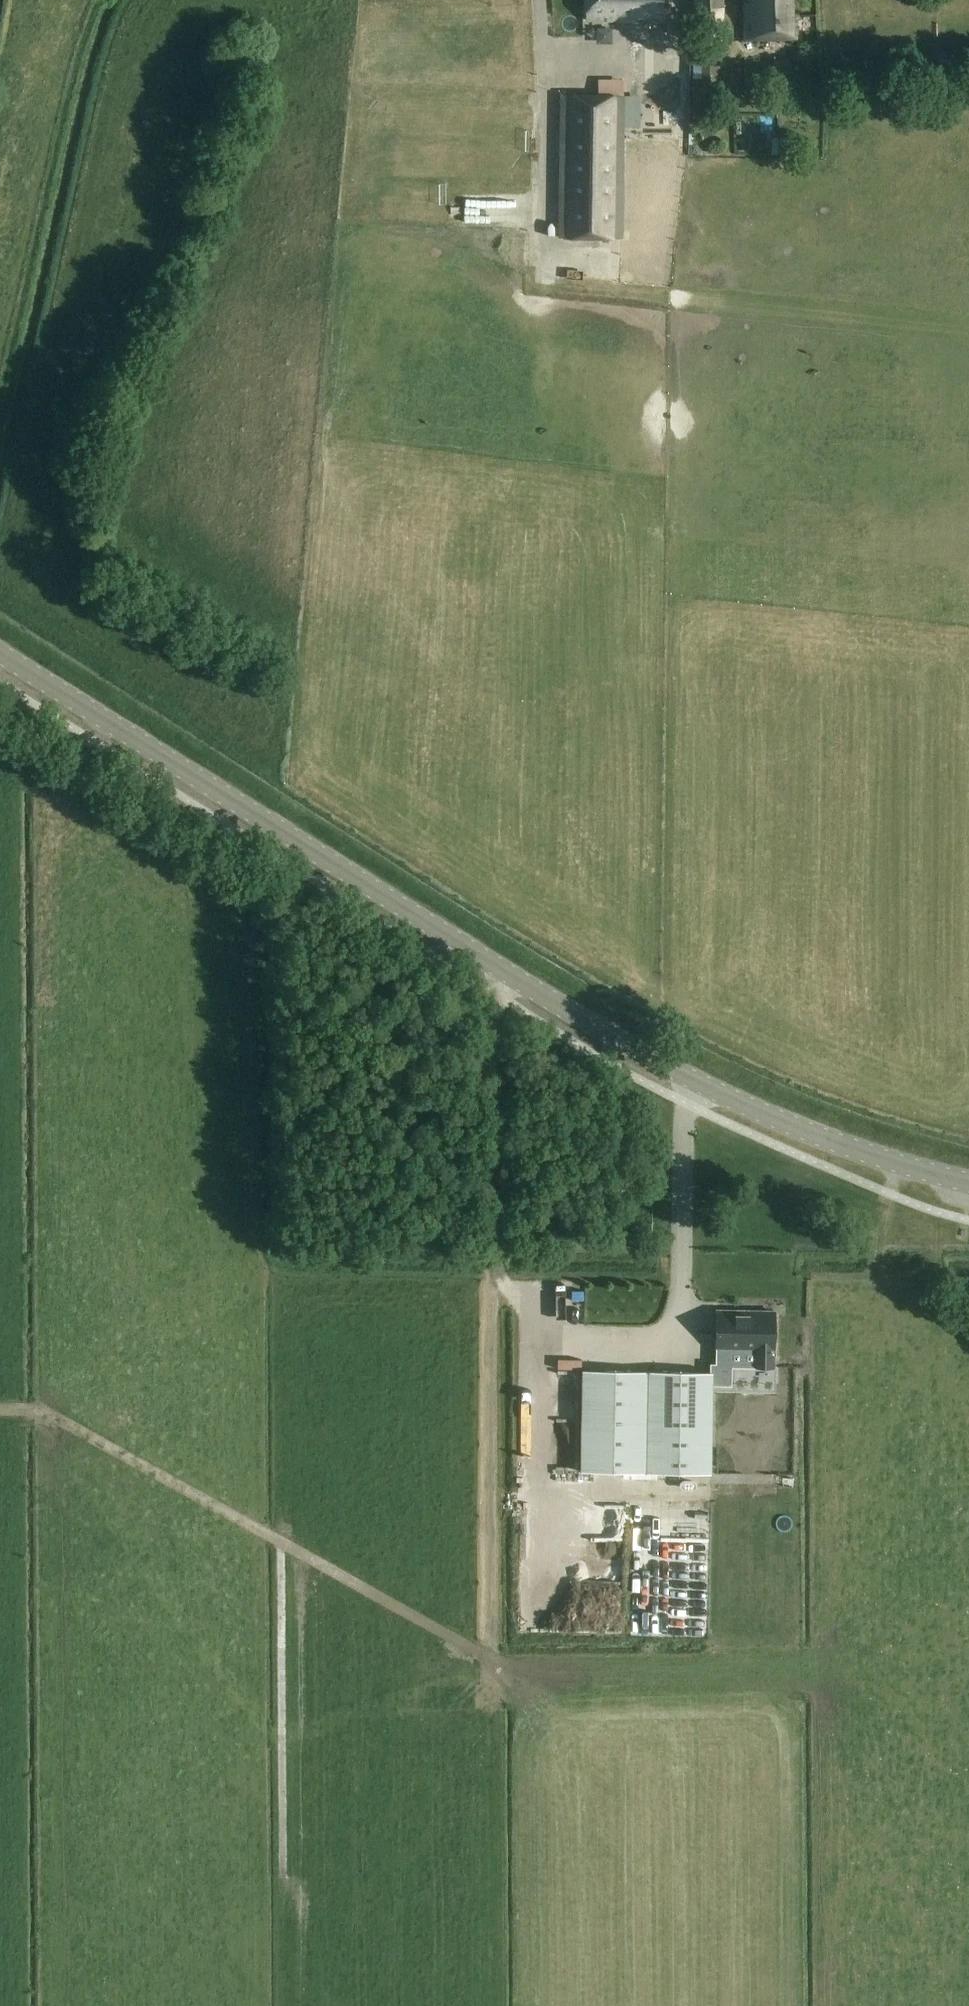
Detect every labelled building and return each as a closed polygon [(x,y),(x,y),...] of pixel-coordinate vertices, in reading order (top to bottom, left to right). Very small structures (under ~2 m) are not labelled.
[(666,0),(585,0),(585,19),(666,19),(666,0)] [(725,0),(695,0),(694,19),(703,19),(703,33),(725,33),(725,0)] [(794,13),(789,13),(790,0),(744,0),(744,38),(794,39),(794,13)] [(724,52),(704,52),(695,52),(694,110),(714,110),(714,97),(723,98),(724,52)] [(629,108),(629,138),(689,138),(689,109),(675,109),(675,62),(642,61),(642,97),(655,97),(655,108),(629,108)] [(624,239),(626,96),(561,95),(560,238),(624,239)] [(490,226),(489,209),(473,210),(474,227),(490,226)] [(753,1368),(774,1368),(775,1312),(716,1311),(716,1349),(754,1349),(753,1368)] [(714,1472),(716,1371),(584,1369),(582,1470),(714,1472)]
